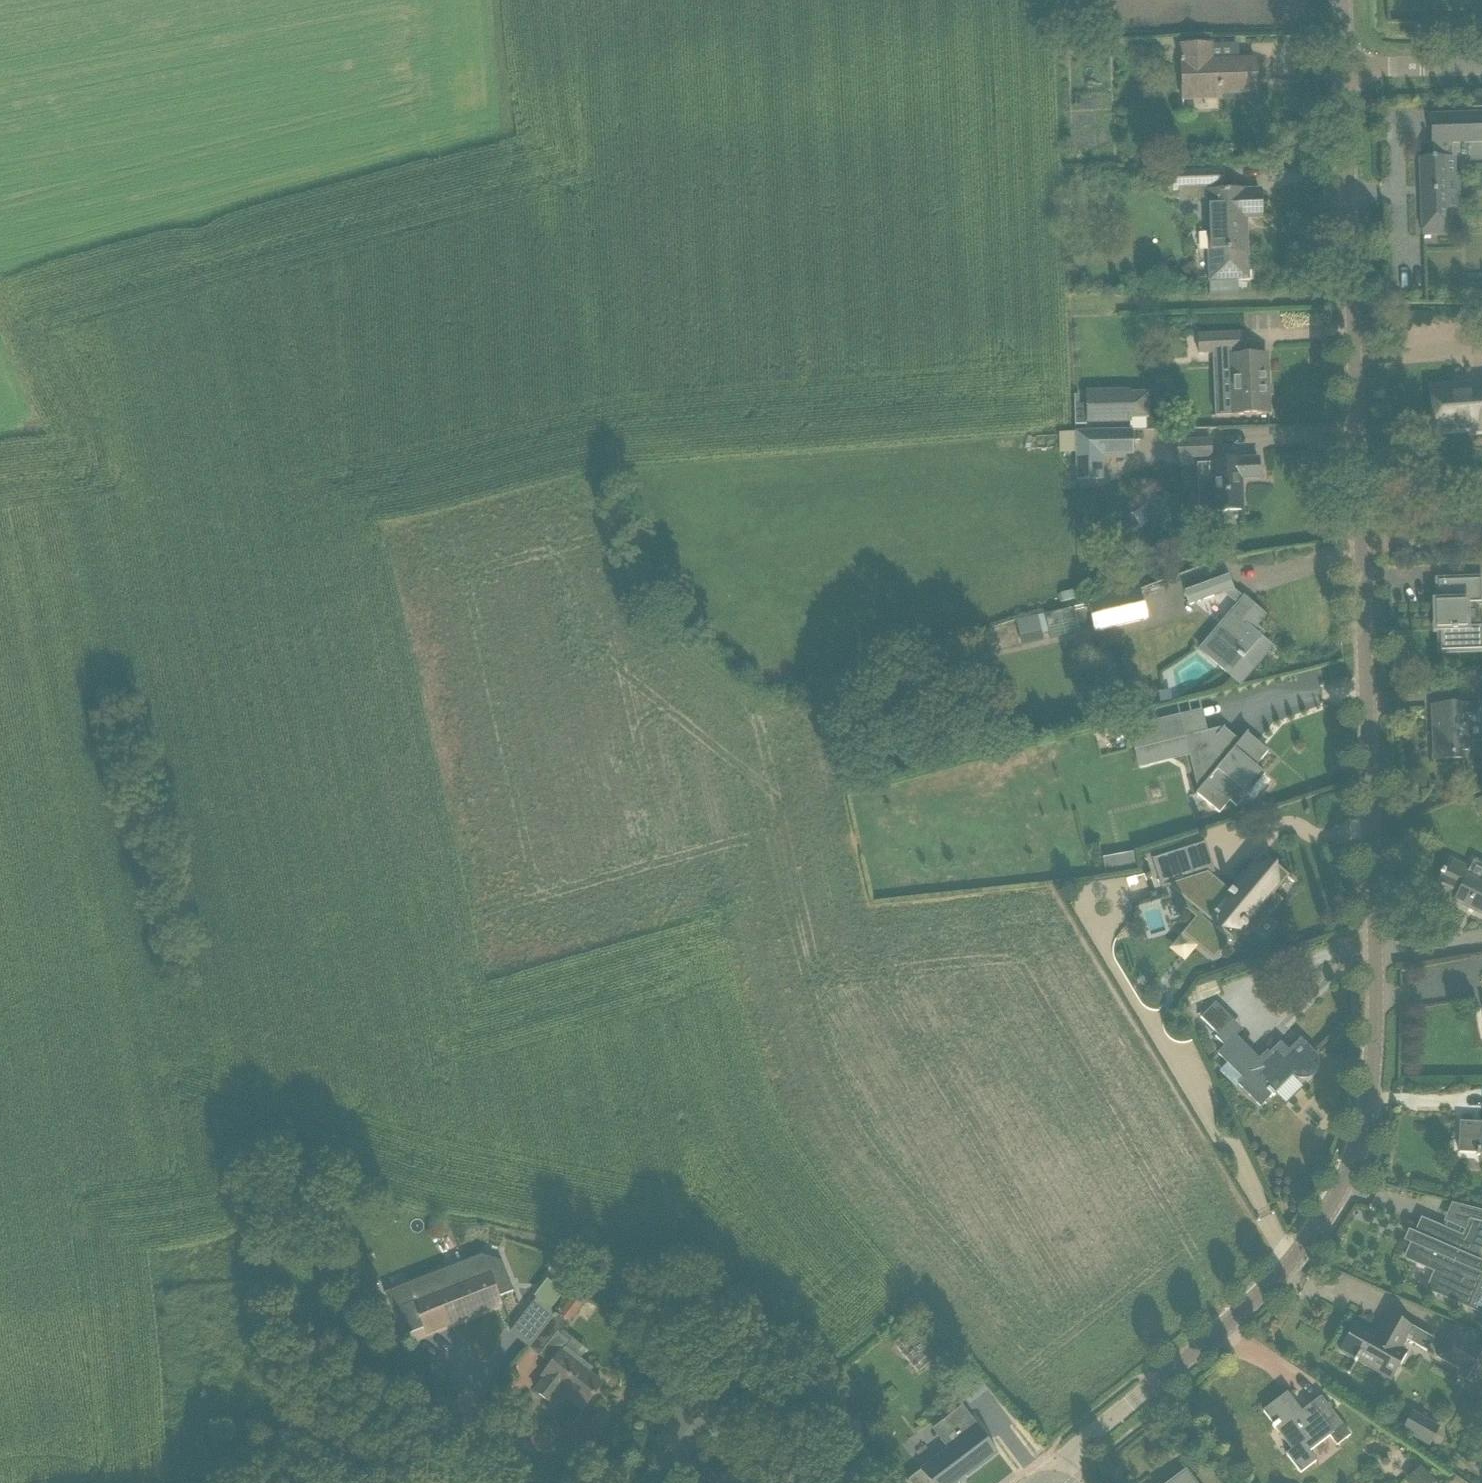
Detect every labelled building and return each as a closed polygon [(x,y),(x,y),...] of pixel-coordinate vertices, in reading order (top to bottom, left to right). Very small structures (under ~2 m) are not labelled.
[(1181,62),(1182,100),(1219,99),(1218,94),(1256,93),(1255,60),(1217,61),(1217,64),(1210,65),(1210,45),(1183,46),(1183,62),(1181,62)] [(1418,156),(1420,236),(1452,235),(1451,209),(1449,178),(1455,178),(1455,158),(1452,158),(1451,145),(1481,144),(1481,114),(1430,116),(1431,146),(1433,146),(1433,156),(1418,156)] [(1166,194),(1178,193),(1178,188),(1208,187),(1211,283),(1249,281),(1248,248),(1245,248),(1244,232),(1238,232),(1238,218),(1260,217),(1260,192),(1243,192),(1242,191),(1223,192),(1222,172),(1165,174),(1166,194)] [(1229,356),(1231,416),(1268,415),(1266,354),(1242,355),(1241,333),(1198,335),(1198,355),(1200,354),(1230,353),(1231,356),(1229,356)] [(1435,432),(1471,429),(1471,423),(1481,422),(1481,386),(1432,390),(1435,432)] [(1078,395),(1074,395),(1074,423),(1086,423),(1130,422),(1130,430),(1132,430),(1146,430),(1146,419),(1150,419),(1149,392),(1131,393),(1131,389),(1085,390),(1086,404),(1079,404),(1078,395)] [(1130,430),(1075,431),(1075,481),(1103,481),(1103,456),(1132,456),(1132,430),(1130,430)] [(1176,440),(1176,456),(1209,457),(1210,441),(1176,440)] [(1208,465),(1197,465),(1199,512),(1242,511),(1241,491),(1240,491),(1240,478),(1259,478),(1258,460),(1240,461),(1240,460),(1208,461),(1208,465)] [(1465,604),(1481,603),(1480,580),(1438,582),(1439,603),(1435,603),(1436,630),(1440,630),(1441,652),(1481,650),(1481,627),(1466,628),(1465,604)] [(1108,596),(1087,601),(1094,633),(1148,620),(1139,582),(1107,590),(1108,596)] [(1206,584),(1184,593),(1189,607),(1212,598),(1206,584)] [(1243,598),(1200,649),(1241,685),(1271,648),(1260,638),(1263,634),(1255,627),(1264,616),(1243,598)] [(1043,614),(1048,637),(1078,630),(1074,608),(1043,614)] [(1171,691),(1159,692),(1161,704),(1173,702),(1171,691)] [(1433,733),(1434,760),(1436,760),(1436,758),(1450,757),(1468,757),(1468,743),(1468,724),(1481,724),(1481,705),(1470,705),(1470,704),(1467,704),(1467,707),(1447,707),(1436,707),(1437,733),(1433,733)] [(1120,732),(1125,753),(1173,741),(1168,720),(1120,732)] [(1249,735),(1248,734),(1235,749),(1220,736),(1225,730),(1225,729),(1179,740),(1180,741),(1197,756),(1205,784),(1196,795),(1197,796),(1198,795),(1220,814),(1240,790),(1248,796),(1249,794),(1246,791),(1261,773),(1265,776),(1265,775),(1256,767),(1268,753),(1248,736),(1249,735)] [(1474,801),(1478,812),(1481,811),(1481,798),(1474,801)] [(1183,850),(1152,860),(1162,891),(1171,888),(1217,927),(1232,939),(1242,928),(1244,930),(1248,926),(1246,925),(1247,923),(1252,927),(1274,900),(1270,897),(1286,877),(1291,882),(1292,881),(1262,856),(1264,854),(1264,853),(1251,868),(1230,892),(1210,876),(1194,881),(1183,850)] [(1125,854),(1120,862),(1121,871),(1136,869),(1134,853),(1125,854)] [(1436,887),(1456,897),(1454,901),(1481,915),(1481,876),(1468,869),(1469,867),(1450,857),(1447,863),(1442,874),(1440,873),(1438,878),(1440,879),(1436,887)] [(1316,1056),(1314,1054),(1300,1040),(1288,1052),(1280,1045),(1281,1044),(1280,1043),(1261,1062),(1235,1037),(1218,1053),(1244,1080),(1239,1085),(1260,1106),(1271,1095),(1272,1096),(1274,1094),(1273,1092),(1291,1074),(1294,1076),(1296,1077),(1297,1078),(1299,1079),(1302,1079),(1305,1079),(1308,1078),(1310,1077),(1311,1076),(1313,1075),(1315,1073),(1316,1071),(1316,1070),(1317,1069),(1317,1067),(1318,1065),(1318,1063),(1317,1062),(1317,1060),(1317,1059),(1316,1057),(1316,1056)] [(1460,1122),(1459,1153),(1476,1154),(1476,1156),(1479,1156),(1479,1153),(1481,1153),(1481,1124),(1460,1122)] [(1435,1271),(1427,1290),(1468,1307),(1481,1274),(1481,1265),(1477,1263),(1481,1251),(1481,1223),(1469,1219),(1468,1221),(1470,1221),(1463,1238),(1421,1220),(1405,1258),(1435,1271)] [(469,1246),(470,1241),(463,1239),(461,1247),(457,1245),(455,1250),(452,1258),(468,1264),(470,1257),(472,1257),(475,1248),(469,1246)] [(419,1315),(418,1316),(420,1319),(420,1318),(425,1332),(482,1310),(471,1282),(460,1286),(458,1281),(430,1292),(432,1297),(427,1298),(419,1279),(401,1286),(409,1305),(414,1303),(419,1315)] [(557,1315),(531,1350),(551,1365),(541,1378),(544,1380),(535,1392),(549,1403),(561,1388),(570,1395),(567,1399),(582,1410),(594,1394),(604,1383),(591,1373),(593,1370),(581,1361),(565,1349),(573,1339),(563,1332),(588,1298),(576,1289),(557,1315)] [(535,1299),(509,1334),(531,1350),(557,1315),(535,1299)] [(716,1313),(715,1312),(709,1322),(720,1329),(728,1317),(717,1310),(716,1313)] [(1355,1359),(1354,1361),(1356,1362),(1358,1359),(1390,1377),(1405,1353),(1398,1349),(1403,1339),(1426,1351),(1433,1339),(1388,1314),(1376,1337),(1354,1324),(1339,1350),(1355,1359)] [(1460,1370),(1473,1348),(1450,1335),(1437,1357),(1460,1370)] [(684,1368),(686,1382),(700,1381),(699,1367),(684,1368)] [(1320,1397),(1301,1412),(1287,1394),(1263,1412),(1273,1425),(1292,1449),(1286,1454),(1300,1473),(1316,1461),(1308,1452),(1329,1436),(1336,1446),(1350,1436),(1320,1397)] [(907,1481),(909,1482),(957,1482),(998,1452),(997,1451),(995,1452),(962,1407),(934,1428),(950,1450),(921,1471),(907,1481)] [(1425,1423),(1415,1441),(1428,1448),(1438,1430),(1425,1423)] [(1186,1471),(1170,1482),(1195,1482),(1186,1471)] [(1427,1474),(1421,1480),(1412,1471),(1404,1479),(1407,1482),(1436,1482),(1427,1474)]
